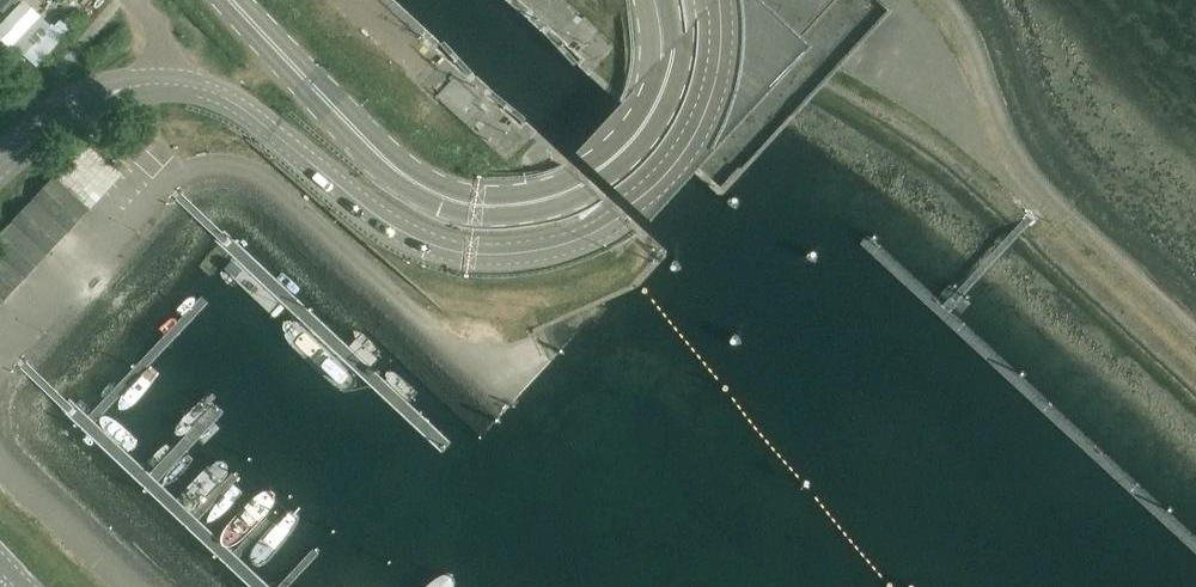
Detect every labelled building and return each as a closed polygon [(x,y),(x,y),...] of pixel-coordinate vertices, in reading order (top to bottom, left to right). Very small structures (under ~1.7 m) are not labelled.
[(50,27),(39,16),(28,6),(21,13),(17,9),(8,20),(23,34),(33,44),(50,27)] [(436,98),(471,130),(487,113),(479,106),(483,101),(454,74),(449,79),(451,81),(436,98)] [(45,189),(80,221),(91,210),(56,177),(45,189)] [(95,203),(109,188),(100,180),(86,194),(95,203)] [(69,233),(80,221),(45,189),(35,200),(69,233)] [(58,245),(69,233),(35,200),(24,212),(58,245)] [(47,256),(58,245),(24,212),(13,224),(47,256)] [(37,268),(47,256),(13,224),(2,235),(37,268)] [(37,268),(2,235),(0,237),(0,255),(26,279),(37,268)] [(26,279),(0,255),(0,277),(15,291),(26,279)] [(15,291),(0,277),(0,299),(4,302),(15,291)] [(45,340),(57,322),(45,314),(33,333),(45,340)]
